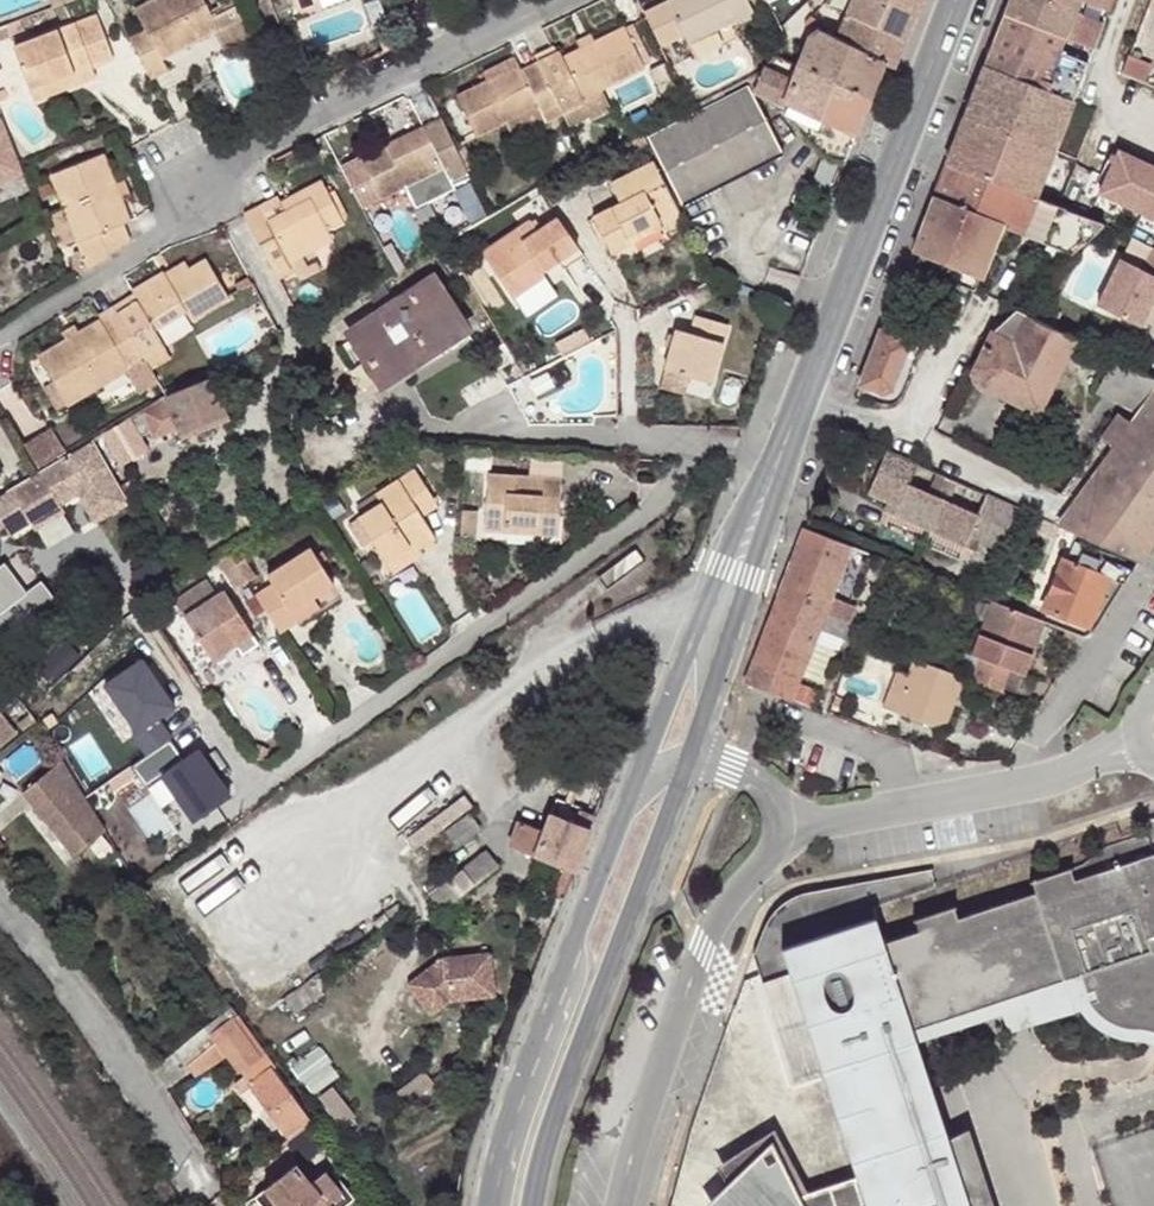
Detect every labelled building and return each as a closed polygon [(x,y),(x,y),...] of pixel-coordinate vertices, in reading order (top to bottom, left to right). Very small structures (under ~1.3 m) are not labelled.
[(131,39),(152,79),(168,70),(163,58),(219,27),(205,0),(155,0),(136,10),(146,30),(131,39)] [(662,47),(685,36),(688,43),(754,11),(749,0),(667,0),(644,11),(662,47)] [(924,0),(854,0),(849,10),(908,39),(924,0)] [(984,64),(1074,99),(1095,49),(1065,37),(1081,0),(1009,0),(984,64)] [(1107,16),(1113,0),(1082,0),(1107,16)] [(402,7),(394,10),(405,38),(413,35),(402,7)] [(837,38),(887,62),(897,66),(908,39),(849,10),(837,38)] [(15,47),(31,90),(93,66),(114,59),(98,16),(15,47)] [(0,27),(0,40),(12,35),(8,24),(0,27)] [(638,49),(644,46),(634,24),(627,27),(638,49)] [(561,52),(541,63),(560,105),(563,111),(584,102),(582,97),(646,67),(645,64),(651,61),(644,46),(638,49),(627,27),(595,43),(582,49),(564,58),(561,52)] [(811,38),(800,65),(873,97),(887,62),(837,38),(822,31),(811,38)] [(578,42),(582,49),(595,43),(592,36),(578,42)] [(490,80),(521,65),(517,57),(486,72),(490,80)] [(1123,75),(1145,83),(1151,68),(1129,59),(1123,75)] [(560,105),(541,63),(524,71),(521,65),(490,80),(460,95),(479,135),(539,106),(544,113),(560,105)] [(984,64),(965,117),(1054,151),(1074,99),(984,64)] [(754,94),(780,106),(795,78),(767,65),(763,72),(754,94)] [(795,78),(780,106),(786,109),(783,117),(824,153),(848,162),(873,97),(800,65),(795,78)] [(93,66),(31,90),(35,101),(97,78),(93,66)] [(785,153),(754,94),(750,86),(738,91),(773,159),(785,153)] [(683,205),(773,159),(738,91),(649,136),(683,205)] [(24,172),(0,114),(0,182),(24,172)] [(965,117),(947,163),(1035,198),(1054,151),(965,117)] [(464,164),(442,119),(342,168),(363,207),(382,198),(381,197),(409,184),(446,167),(447,172),(464,164)] [(1100,193),(1153,218),(1153,167),(1119,151),(1100,193)] [(79,238),(91,269),(130,244),(122,224),(131,220),(123,200),(116,183),(104,153),(54,173),(67,207),(79,238)] [(622,204),(594,219),(612,254),(633,243),(631,237),(660,222),(663,228),(684,218),(656,162),(613,184),(622,204)] [(1076,253),(1104,225),(1035,198),(947,163),(935,195),(1000,221),(1076,253)] [(116,183),(123,200),(131,197),(124,180),(116,183)] [(245,214),(275,270),(333,240),(328,230),(344,222),(323,182),(293,197),(297,207),(288,211),(283,202),(276,188),(246,203),(245,214)] [(979,277),(1000,221),(935,195),(914,250),(979,277)] [(297,207),(293,197),(283,202),(288,211),(297,207)] [(63,245),(79,238),(67,207),(50,213),(63,245)] [(563,266),(584,253),(560,219),(540,232),(533,222),(485,254),(515,297),(547,276),(544,272),(559,262),(563,266)] [(1152,249),(1142,270),(1119,260),(1098,304),(1144,327),(1153,306),(1153,250),(1152,249)] [(973,291),(979,277),(914,250),(908,264),(973,291)] [(119,312),(146,359),(167,346),(157,327),(187,309),(193,319),(231,297),(208,259),(192,268),(171,280),(167,274),(165,271),(134,289),(136,293),(140,300),(119,312)] [(171,280),(192,268),(188,262),(167,274),(171,280)] [(435,272),(352,325),(385,375),(467,321),(435,272)] [(893,389),(911,345),(902,341),(925,284),(904,275),(862,384),(881,392),(893,389)] [(547,276),(515,297),(522,307),(553,286),(547,276)] [(136,293),(115,305),(119,312),(140,300),(136,293)] [(119,312),(115,305),(99,314),(102,319),(103,322),(119,312)] [(1074,338),(1017,309),(1000,322),(977,368),(983,386),(1010,400),(1015,389),(1043,403),(1074,338)] [(68,404),(146,359),(119,312),(103,322),(102,319),(80,332),(68,339),(39,356),(54,380),(68,404)] [(694,333),(679,329),(666,370),(714,384),(731,327),(699,317),(694,333)] [(68,339),(80,332),(76,326),(64,332),(68,339)] [(1153,412),(1153,378),(1114,358),(1098,392),(1140,411),(1152,416),(1153,412)] [(977,368),(974,374),(976,383),(983,386),(977,368)] [(227,416),(212,379),(168,395),(174,410),(169,413),(175,425),(178,423),(184,435),(227,416)] [(60,409),(68,404),(54,380),(45,385),(60,409)] [(1038,414),(1043,403),(1015,389),(1010,400),(1038,414)] [(1153,543),(1153,412),(1152,416),(1140,411),(1135,420),(1133,423),(1118,413),(1101,438),(1115,447),(1060,526),(1062,527),(1141,561),(1153,543)] [(142,438),(131,417),(103,433),(116,454),(142,438)] [(49,430),(25,445),(41,470),(65,456),(49,430)] [(0,495),(0,523),(2,526),(23,514),(29,524),(79,494),(86,490),(98,510),(105,506),(109,514),(127,503),(91,441),(65,456),(41,470),(0,495)] [(917,463),(887,450),(866,496),(883,504),(896,509),(893,517),(963,548),(966,540),(979,546),(997,554),(1018,507),(986,494),(977,515),(907,485),(917,463)] [(357,519),(386,562),(415,544),(418,549),(436,538),(422,517),(439,507),(413,470),(376,494),(382,503),(357,519)] [(561,480),(489,474),(485,530),(506,532),(507,524),(538,526),(538,534),(557,535),(561,480)] [(86,490),(79,494),(96,522),(109,514),(105,506),(98,510),(86,490)] [(893,517),(896,509),(883,504),(880,511),(893,517)] [(29,524),(23,514),(2,526),(8,536),(29,524)] [(1057,539),(1062,527),(1060,526),(1045,519),(1040,532),(1057,539)] [(807,529),(793,563),(837,579),(850,546),(807,529)] [(966,540),(963,548),(975,553),(979,546),(966,540)] [(1124,585),(1134,570),(1108,560),(1106,565),(1091,559),(1094,550),(1076,543),(1068,561),(1064,560),(1045,610),(1089,627),(1109,579),(1124,585)] [(415,544),(386,562),(393,573),(422,553),(418,549),(415,544)] [(0,562),(0,616),(48,590),(25,548),(0,562)] [(257,596),(281,633),(298,622),(292,611),(313,598),(334,584),(312,549),(270,575),(274,584),(257,596)] [(1106,565),(1108,560),(1110,556),(1094,550),(1091,559),(1106,565)] [(236,564),(229,552),(222,556),(230,568),(236,564)] [(243,575),(250,569),(244,559),(236,564),(243,575)] [(793,563),(780,597),(849,622),(853,612),(841,608),(843,602),(831,597),(837,579),(793,563)] [(243,575),(236,564),(230,568),(236,579),(243,575)] [(255,577),(250,569),(243,575),(248,581),(255,577)] [(248,581),(243,575),(236,579),(241,586),(248,581)] [(217,593),(209,581),(177,601),(185,615),(186,617),(219,596),(217,593)] [(186,617),(214,662),(235,647),(242,658),(260,646),(226,592),(219,596),(186,617)] [(780,597),(769,624),(814,641),(818,629),(843,638),(849,622),(780,597)] [(292,611),(298,622),(319,608),(313,598),(292,611)] [(979,640),(1030,660),(1045,621),(1000,604),(993,601),(979,640)] [(769,624),(756,659),(801,675),(814,641),(769,624)] [(972,680),(1003,692),(1012,671),(1024,676),(1030,660),(979,640),(972,656),(980,659),(972,680)] [(70,673),(73,670),(50,641),(26,660),(50,690),(70,673)] [(235,647),(214,662),(220,672),(242,658),(235,647)] [(900,696),(950,715),(964,677),(914,658),(908,675),(900,696)] [(144,659),(106,685),(138,731),(134,734),(148,755),(132,766),(146,786),(164,775),(181,800),(184,797),(200,819),(231,797),(198,749),(184,759),(171,739),(173,738),(159,718),(176,707),(144,659)] [(756,659),(747,684),(791,700),(801,675),(756,659)] [(888,691),(900,696),(908,675),(895,672),(888,691)] [(882,707),(894,712),(900,696),(888,691),(882,707)] [(945,729),(950,715),(900,696),(894,712),(945,729)] [(17,740),(0,719),(0,753),(17,740)] [(107,832),(68,770),(63,761),(23,795),(74,857),(107,832)] [(468,814),(474,810),(465,797),(408,839),(417,852),(462,819),(468,814)] [(580,811),(576,823),(590,828),(594,817),(580,811)] [(553,895),(564,900),(576,872),(592,829),(590,828),(576,823),(552,814),(545,830),(517,820),(513,833),(509,847),(531,854),(564,868),(553,895)] [(451,878),(464,894),(500,867),(493,858),(487,852),(451,878)] [(933,1024),(1108,967),(1116,992),(1152,1018),(1153,1018),(1153,856),(1099,874),(1096,862),(1057,875),(1061,886),(982,912),(978,901),(939,913),(942,925),(907,936),(813,967),(883,1181),(832,1198),(801,1132),(742,1171),(752,1183),(734,1205),(993,1205),(933,1024)] [(440,911),(464,894),(451,878),(429,895),(440,911)] [(805,942),(813,967),(907,936),(899,912),(805,942)] [(493,957),(443,962),(408,989),(431,1019),(452,1003),(497,999),(493,957)] [(265,1104),(291,1137),(312,1121),(283,1082),(262,1046),(249,1028),(232,1006),(154,1068),(165,1085),(187,1068),(184,1064),(216,1039),(248,1080),(238,1088),(256,1112),(265,1104)] [(327,1171),(313,1183),(297,1164),(265,1189),(278,1205),(348,1205),(351,1203),(327,1171)] [(333,1167),(327,1171),(351,1203),(357,1198),(333,1167)]
